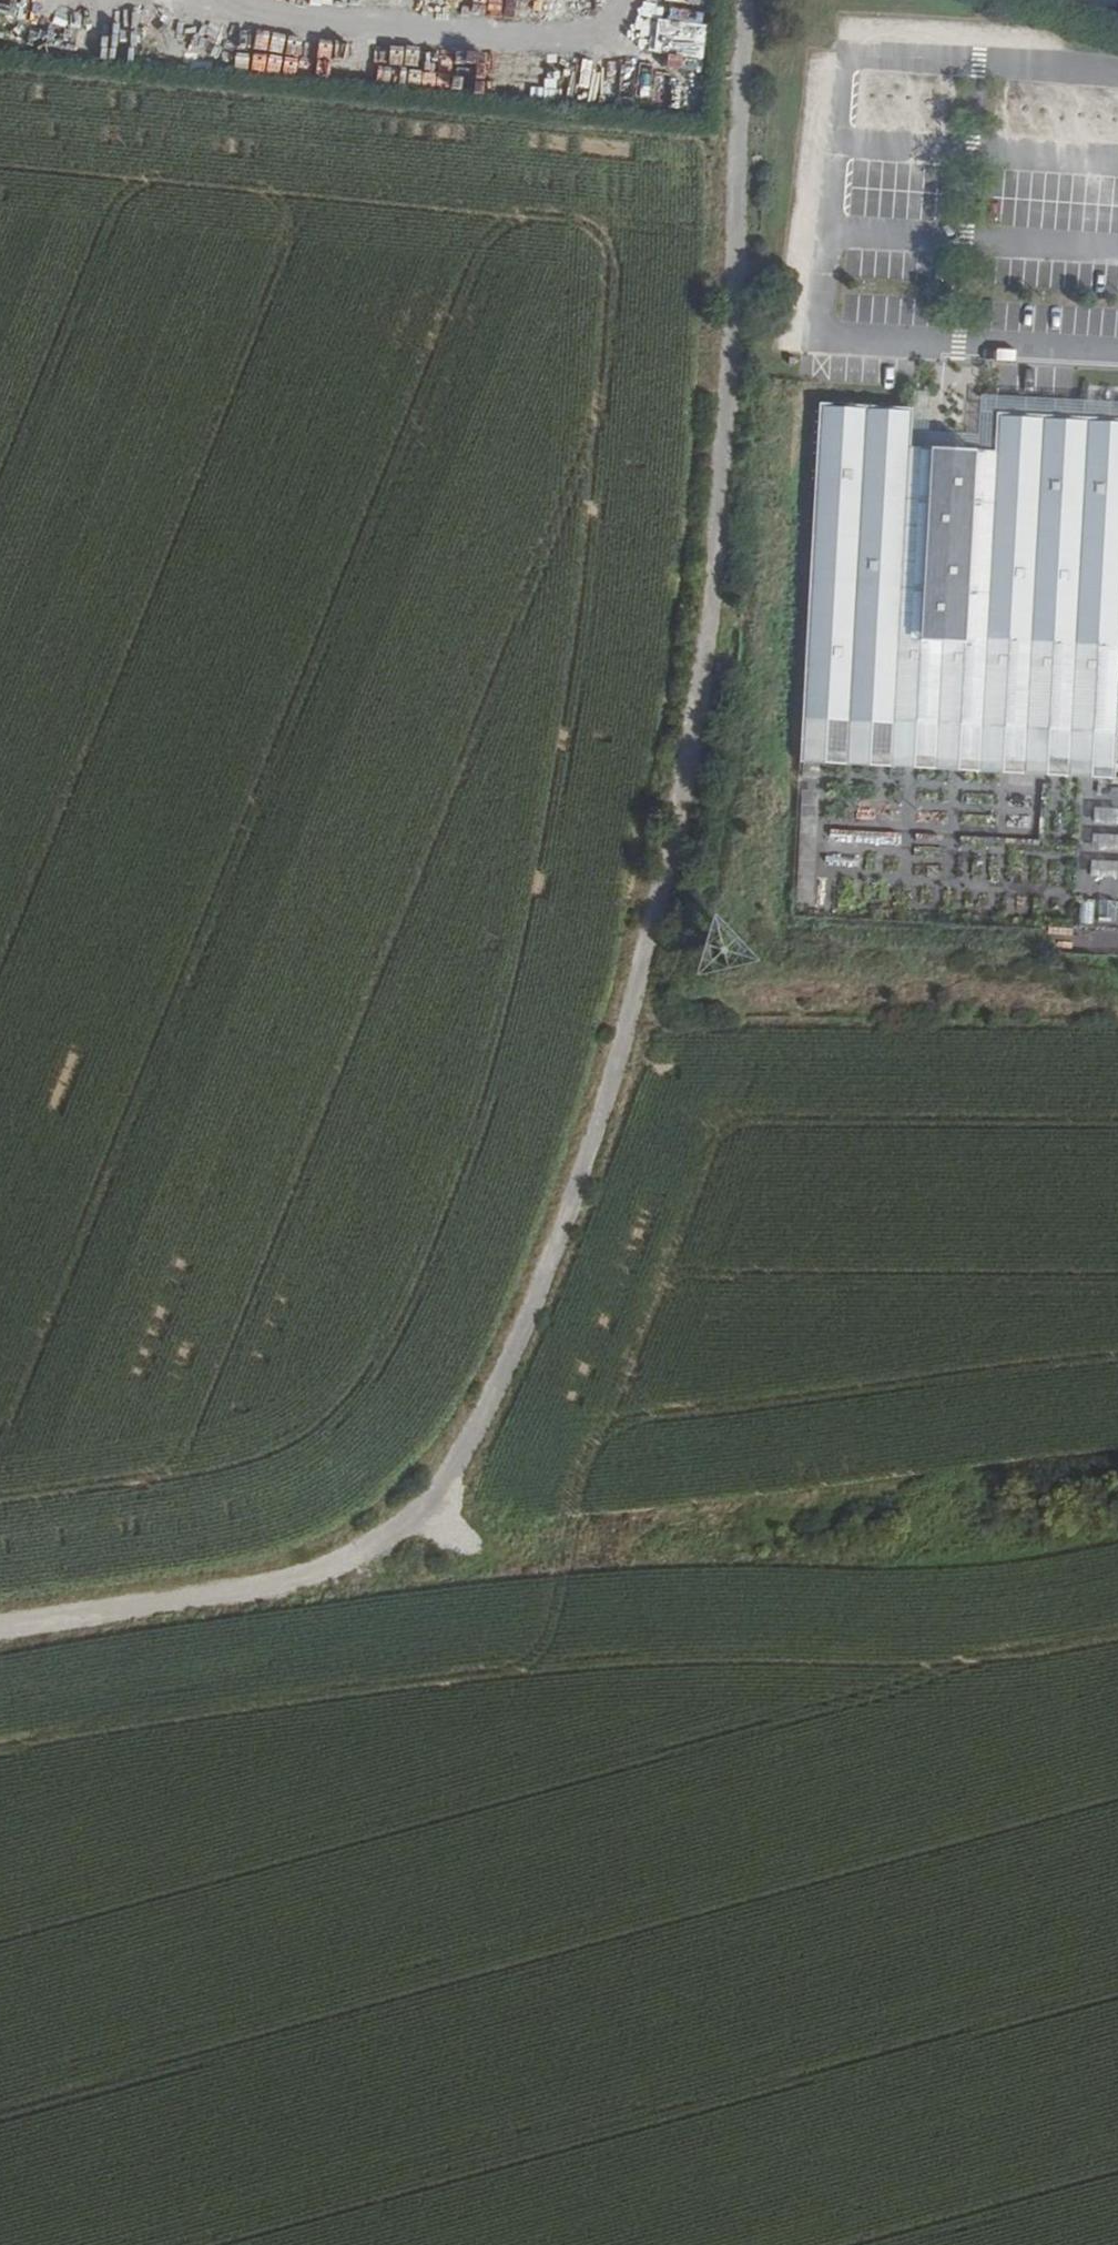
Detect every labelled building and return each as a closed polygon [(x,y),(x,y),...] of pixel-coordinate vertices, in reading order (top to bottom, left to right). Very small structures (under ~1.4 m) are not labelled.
[(652,55),(688,56),(688,42),(653,41),(652,55)] [(909,447),(993,451),(995,413),(1117,420),(1117,403),(1075,401),(999,397),(980,396),(976,436),(927,433),(928,393),(912,392),(911,408),(909,447)] [(798,763),(1113,779),(1117,689),(1117,420),(995,413),(993,451),(909,447),(911,408),(818,403),(798,763)] [(816,903),(818,854),(799,853),(797,902),(816,903)]
